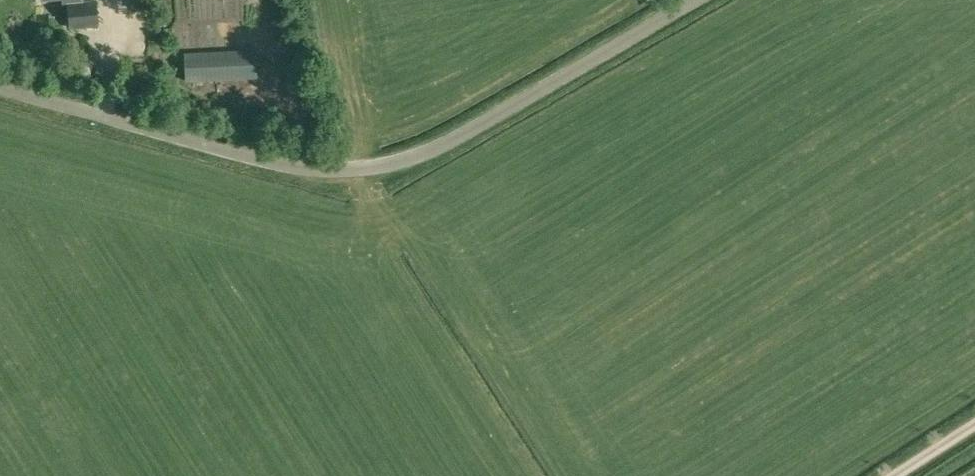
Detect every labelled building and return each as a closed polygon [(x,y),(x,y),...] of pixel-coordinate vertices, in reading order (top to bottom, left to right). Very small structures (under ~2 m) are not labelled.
[(84,0),(62,0),(63,4),(68,3),(70,27),(98,24),(96,0),(90,0),(84,1),(84,0)] [(154,0),(132,0),(133,9),(155,7),(154,0)] [(186,82),(257,78),(257,48),(184,52),(186,82)]
